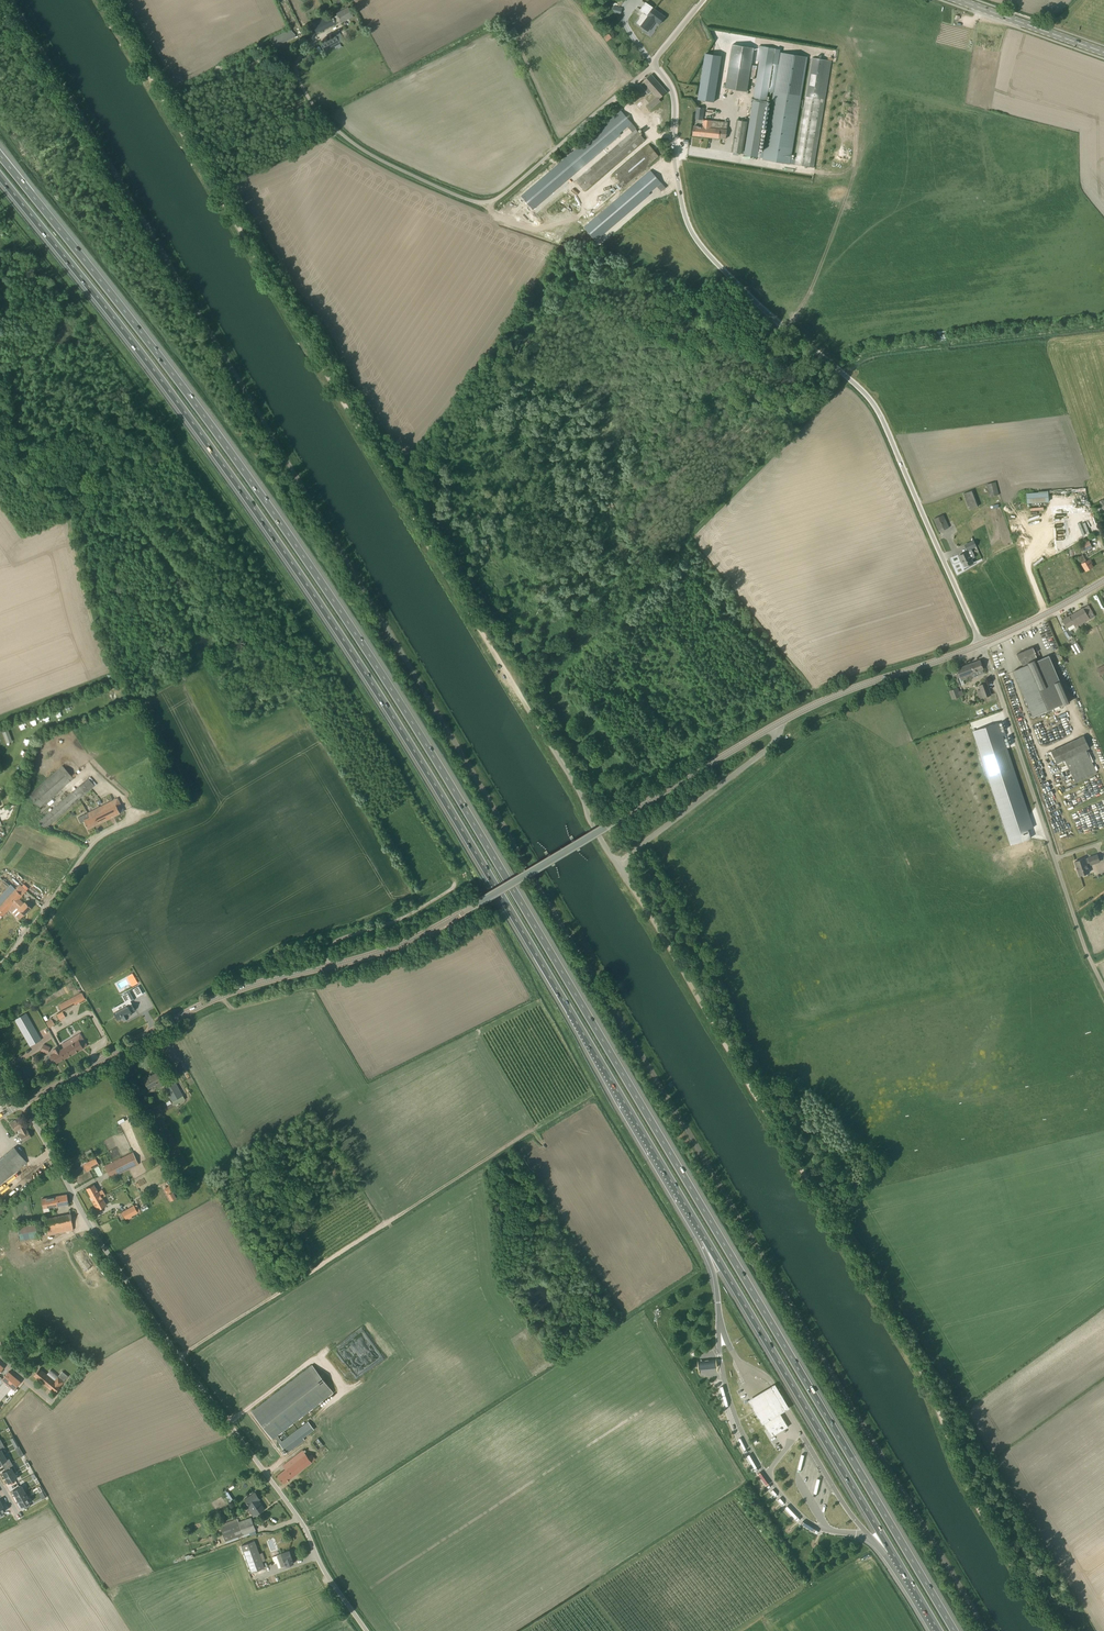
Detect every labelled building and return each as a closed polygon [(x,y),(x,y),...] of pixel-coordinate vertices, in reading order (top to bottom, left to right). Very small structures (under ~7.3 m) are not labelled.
[(295,38),(295,37),(303,33),(288,0),(278,0),(291,29),(271,39),(275,48),(295,38)] [(644,13),(637,23),(641,26),(649,16),(648,15),(654,8),(648,4),(642,12),(644,13)] [(341,22),(352,16),(348,8),(336,14),(337,15),(333,17),(333,16),(326,20),(324,17),(311,24),(317,34),(337,23),(336,23),(340,21),(341,22)] [(660,24),(665,17),(654,8),(648,15),(649,16),(641,26),(648,31),(656,21),(660,24)] [(324,52),(340,44),(339,42),(343,40),(339,33),(320,44),(322,47),(324,52)] [(732,44),(725,88),(747,92),(754,48),(732,44)] [(748,122),(737,120),(732,152),(745,154),(744,155),(764,158),(763,159),(814,167),(831,61),(813,58),(795,159),(791,159),(807,57),(781,52),(764,154),(759,153),(774,57),(775,51),(762,49),(744,151),(743,151),(748,122)] [(705,54),(698,99),(714,102),(722,56),(705,54)] [(574,73),(564,59),(559,63),(569,77),(574,73)] [(667,92),(651,74),(639,85),(649,95),(652,92),(657,97),(647,105),(651,110),(661,101),(659,99),(667,92)] [(696,119),(703,120),(703,119),(704,107),(697,106),(696,119)] [(523,197),(520,200),(522,202),(525,200),(529,205),(527,208),(530,211),(532,209),(533,209),(563,184),(621,135),(620,133),(628,126),(633,132),(636,129),(637,128),(621,110),(553,169),(521,196),(523,197)] [(726,139),(728,122),(719,121),(718,128),(711,127),(712,120),(703,119),(703,120),(702,127),(694,126),(693,135),(726,139)] [(584,191),(589,186),(645,139),(636,129),(633,132),(576,180),(584,191)] [(620,190),(655,159),(659,156),(649,144),(610,178),(620,190)] [(650,168),(584,225),(595,238),(649,192),(647,190),(655,183),(658,185),(662,181),(650,168)] [(990,497),(999,494),(996,482),(986,484),(990,497)] [(969,510),(979,506),(973,490),(963,494),(969,510)] [(1027,503),(1049,501),(1048,493),(1026,495),(1027,503)] [(940,532),(949,527),(943,514),(934,519),(940,532)] [(1083,552),(1093,547),(1089,540),(1079,545),(1083,552)] [(973,563),(968,552),(959,556),(960,560),(962,559),(965,566),(973,563)] [(1086,561),(1083,555),(1078,557),(1086,571),(1093,567),(1091,563),(1092,562),(1090,559),(1086,561)] [(1091,610),(1088,605),(1062,620),(1066,628),(1074,623),(1076,627),(1095,616),(1091,610)] [(1069,640),(1072,638),(1073,637),(1068,630),(1064,632),(1069,640)] [(1071,644),(1075,654),(1082,651),(1078,642),(1071,644)] [(1037,661),(1036,659),(1037,659),(1035,653),(1036,653),(1033,647),(1017,654),(1019,660),(1020,660),(1023,667),(1013,671),(1033,717),(1063,704),(1064,705),(1070,702),(1061,680),(1060,681),(1049,656),(1037,661)] [(962,681),(975,676),(974,672),(983,669),(980,660),(951,671),(957,687),(961,685),(958,678),(960,677),(962,681)] [(983,697),(991,694),(987,683),(978,686),(980,689),(983,697)] [(959,691),(958,687),(949,690),(952,699),(961,696),(964,695),(962,690),(959,691)] [(972,732),(1009,845),(1029,839),(1027,830),(1032,828),(997,723),(972,732)] [(2,731),(6,743),(12,741),(8,729),(2,731)] [(1096,770),(1087,750),(1090,748),(1084,736),(1051,751),(1057,763),(1065,760),(1074,780),(1096,770)] [(71,775),(62,765),(28,794),(40,808),(74,778),(73,777),(71,775)] [(45,828),(94,785),(88,778),(39,821),(45,828)] [(94,826),(124,811),(118,798),(94,810),(88,813),(94,826)] [(94,826),(88,813),(82,815),(77,818),(80,823),(84,821),(88,829),(94,826)] [(570,838),(579,853),(582,851),(573,836),(570,838)] [(545,853),(553,868),(556,866),(548,851),(545,853)] [(1100,862),(1098,854),(1087,857),(1088,858),(1085,859),(1085,858),(1075,861),(1079,876),(1090,872),(1088,865),(1090,864),(1090,865),(1100,862)] [(43,871),(34,883),(41,888),(50,877),(50,876),(46,873),(50,869),(40,861),(36,866),(43,871)] [(6,884),(12,875),(0,866),(0,880),(6,884)] [(21,895),(15,889),(0,905),(0,919),(9,909),(14,904),(24,915),(31,908),(26,903),(25,904),(19,899),(22,896),(21,895)] [(130,970),(118,977),(122,983),(128,979),(130,982),(135,978),(130,970)] [(114,980),(105,984),(107,991),(116,987),(114,980)] [(126,994),(129,1000),(132,999),(137,997),(133,990),(128,992),(128,993),(126,994)] [(62,1010),(85,998),(82,992),(59,1004),(62,1010)] [(128,1005),(114,1012),(118,1020),(123,1017),(124,1019),(129,1016),(128,1015),(132,1013),(131,1012),(135,1010),(132,1003),(128,1005)] [(61,1011),(55,1014),(58,1020),(64,1017),(61,1011)] [(30,1046),(41,1040),(26,1013),(15,1019),(30,1046)] [(50,1020),(46,1022),(50,1027),(52,1026),(55,1024),(52,1020),(51,1018),(50,1020)] [(65,1058),(87,1046),(80,1033),(62,1044),(64,1048),(60,1050),(65,1058)] [(60,1050),(58,1047),(53,1049),(55,1053),(52,1055),(53,1055),(50,1057),(52,1060),(54,1058),(57,1062),(65,1058),(60,1050)] [(148,1088),(161,1081),(156,1073),(150,1076),(150,1077),(144,1081),(148,1088)] [(164,1087),(172,1101),(183,1095),(175,1081),(164,1087)] [(23,1141),(31,1137),(27,1131),(24,1126),(24,1125),(20,1117),(10,1123),(15,1131),(19,1128),(22,1134),(20,1135),(23,1141)] [(27,1162),(14,1147),(0,1159),(0,1184),(27,1162)] [(110,1178),(139,1164),(133,1152),(104,1166),(110,1178)] [(88,1162),(83,1165),(87,1172),(99,1165),(95,1158),(88,1162)] [(93,1203),(102,1198),(102,1197),(105,1195),(102,1189),(99,1191),(98,1192),(93,1184),(86,1188),(90,1196),(93,1203)] [(173,1192),(168,1194),(171,1201),(176,1198),(173,1192)] [(43,1208),(68,1204),(69,1204),(67,1194),(41,1199),(43,1208)] [(97,1210),(106,1205),(102,1198),(93,1203),(97,1210)] [(138,1212),(134,1206),(134,1205),(122,1212),(126,1219),(126,1218),(131,1216),(138,1212)] [(48,1234),(73,1229),(71,1214),(65,1215),(45,1219),(48,1234)] [(21,1240),(38,1236),(35,1223),(18,1226),(21,1240)] [(58,1350),(64,1355),(68,1351),(62,1346),(58,1350)] [(697,1360),(698,1369),(709,1367),(717,1367),(716,1358),(708,1359),(697,1360)] [(287,1453),(305,1439),(303,1437),(297,1429),(282,1441),(277,1435),(333,1392),(312,1364),(251,1411),(273,1439),(275,1437),(279,1443),(287,1453)] [(46,1374),(40,1368),(34,1375),(55,1393),(61,1386),(60,1386),(64,1381),(68,1376),(62,1371),(58,1376),(54,1381),(46,1374)] [(8,1374),(1,1382),(3,1384),(0,1389),(0,1395),(14,1379),(8,1374)] [(1,1395),(4,1398),(11,1390),(13,1392),(20,1384),(14,1379),(11,1383),(9,1385),(8,1386),(8,1387),(7,1387),(6,1388),(1,1395)] [(761,1424),(763,1423),(763,1422),(764,1422),(780,1412),(780,1413),(789,1408),(775,1384),(748,1401),(761,1424)] [(780,1413),(780,1412),(764,1422),(763,1422),(763,1423),(764,1423),(772,1436),(788,1426),(780,1413)] [(313,1441),(318,1448),(323,1445),(318,1438),(313,1441)] [(308,1456),(302,1450),(282,1465),(285,1469),(277,1475),(284,1483),(312,1461),(308,1456)] [(11,1467),(2,1472),(5,1477),(14,1472),(11,1467)] [(14,1472),(5,1477),(8,1482),(17,1478),(14,1472)] [(13,1490),(16,1495),(25,1490),(21,1485),(13,1490)] [(25,1490),(16,1495),(19,1500),(27,1496),(25,1490)] [(255,1515),(260,1512),(264,1508),(258,1500),(260,1499),(255,1492),(244,1499),(255,1515)] [(31,1501),(27,1496),(19,1500),(22,1506),(31,1501)] [(237,1518),(219,1525),(225,1541),(255,1530),(251,1517),(239,1522),(237,1518)] [(799,1529),(813,1537),(814,1534),(801,1526),(799,1529)] [(264,1567),(263,1564),(254,1541),(241,1545),(251,1572),(264,1567)] [(292,1558),(289,1550),(281,1553),(277,1555),(281,1567),(286,1566),(293,1563),(292,1558)]
